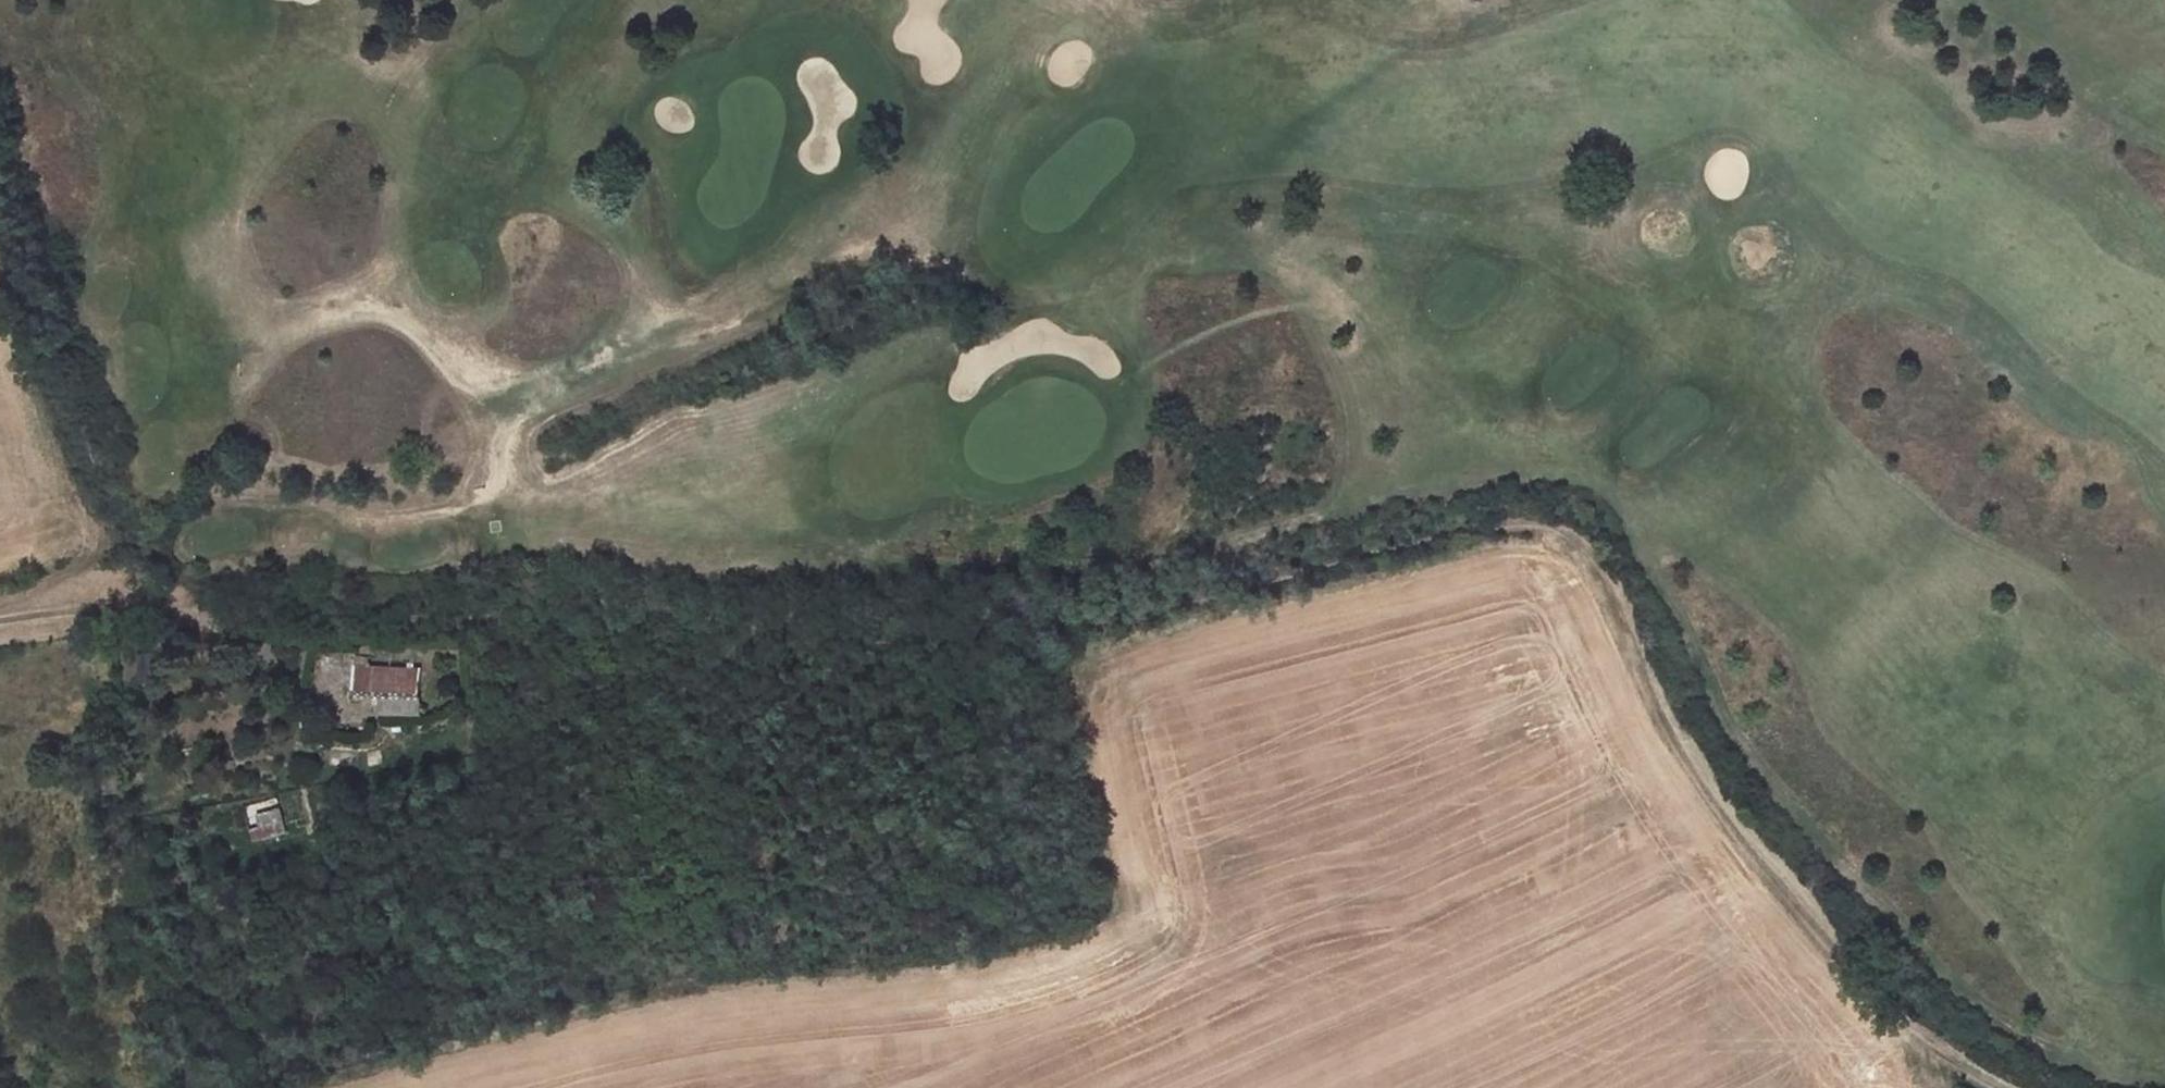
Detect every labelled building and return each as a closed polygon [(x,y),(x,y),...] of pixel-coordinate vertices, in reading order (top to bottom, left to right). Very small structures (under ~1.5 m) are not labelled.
[(420,669),(352,665),(351,695),(418,699),(420,669)] [(279,796),(242,803),(249,842),(287,834),(279,796)]
